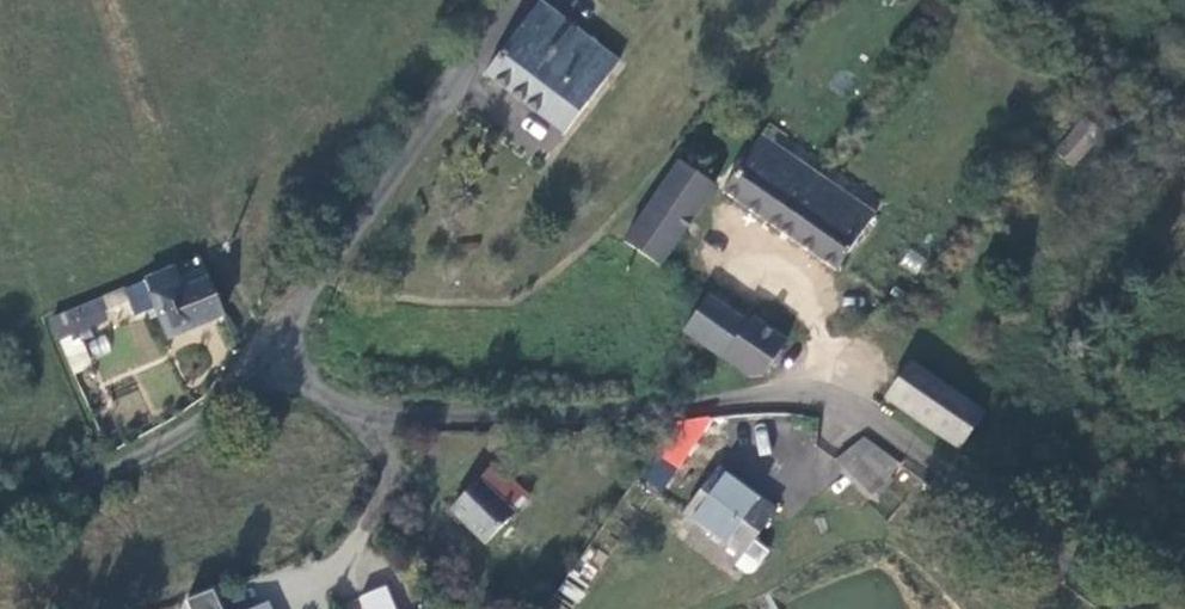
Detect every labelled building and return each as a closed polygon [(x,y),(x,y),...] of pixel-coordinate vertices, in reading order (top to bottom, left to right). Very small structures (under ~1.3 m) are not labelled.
[(617,57),(542,1),(523,25),(600,81),(617,57)] [(600,81),(523,25),(485,75),(565,131),(600,81)] [(1056,151),(1071,164),(1101,129),(1086,116),(1056,151)] [(721,189),(836,267),(872,212),(760,134),(721,189)] [(712,181),(678,160),(624,239),(659,263),(712,181)] [(170,338),(222,315),(198,258),(136,282),(148,309),(157,306),(159,310),(170,338)] [(138,313),(148,309),(136,282),(135,281),(50,319),(58,336),(103,316),(101,311),(130,298),(138,313)] [(684,328),(753,378),(783,341),(751,317),(747,324),(707,296),(684,328)] [(148,309),(150,314),(159,310),(157,306),(148,309)] [(140,318),(150,314),(148,309),(138,313),(140,318)] [(982,411),(909,362),(884,396),(959,443),(982,411)] [(658,447),(674,457),(690,435),(674,424),(658,447)] [(891,461),(864,442),(844,470),(872,489),(891,461)] [(646,473),(659,481),(670,464),(658,456),(646,473)] [(713,461),(682,505),(742,547),(735,557),(746,565),(752,564),(768,543),(753,532),(774,503),(713,461)] [(503,503),(513,511),(528,493),(498,464),(492,469),(514,493),(503,503)] [(453,509),(485,538),(487,541),(513,511),(503,503),(514,493),(492,469),(453,509)] [(359,600),(363,608),(391,608),(383,589),(359,600)] [(213,595),(187,607),(188,608),(219,608),(213,595)]
